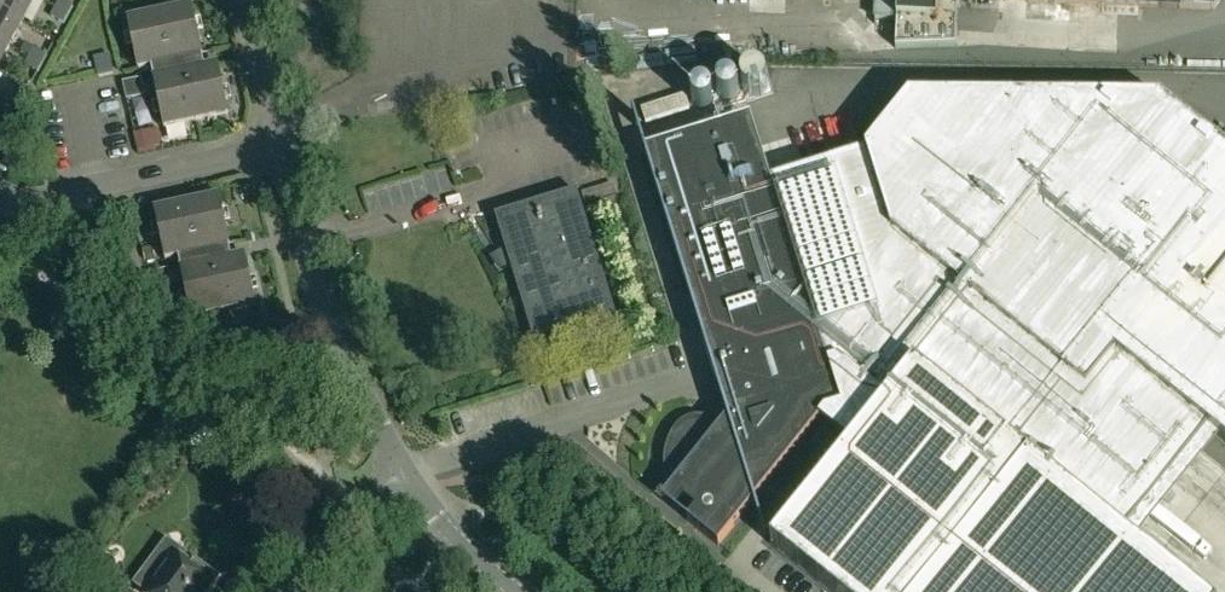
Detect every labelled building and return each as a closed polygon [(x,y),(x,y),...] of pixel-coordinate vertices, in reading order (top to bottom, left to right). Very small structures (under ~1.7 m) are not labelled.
[(22,22),(33,0),(0,0),(0,10),(22,22)] [(60,0),(55,8),(68,15),(73,7),(60,0)] [(1215,10),(1221,0),(1014,0),(1215,10)] [(164,130),(228,115),(217,65),(205,68),(191,7),(127,21),(138,71),(151,68),(164,130)] [(68,15),(55,8),(50,17),(63,24),(68,15)] [(22,22),(0,10),(0,42),(8,46),(22,22)] [(8,46),(0,42),(0,62),(8,46)] [(47,55),(34,48),(29,57),(42,64),(47,55)] [(112,74),(108,55),(94,59),(98,77),(112,74)] [(42,64),(29,57),(24,66),(37,73),(42,64)] [(123,82),(126,100),(145,96),(141,78),(123,82)] [(634,112),(631,113),(727,419),(718,430),(714,427),(711,424),(707,422),(696,421),(686,424),(676,434),(670,446),(667,460),(668,473),(672,486),(669,490),(671,492),(673,489),(675,492),(680,498),(683,501),(695,511),(686,521),(718,546),(818,421),(849,446),(770,544),(829,591),(1192,591),(1122,535),(1208,429),(1224,443),(1224,148),(1162,97),(908,95),(865,151),(869,165),(761,198),(738,125),(645,149),(634,112)] [(20,105),(7,98),(3,107),(16,114),(20,105)] [(577,191),(495,216),(539,358),(620,333),(577,191)] [(192,320),(255,306),(244,256),(232,259),(218,197),(154,211),(165,261),(178,258),(181,270),(182,276),(192,320)] [(168,269),(149,273),(153,291),(172,286),(170,279),(182,276),(181,270),(169,272),(168,269)] [(188,566),(178,559),(184,551),(167,538),(134,583),(146,591),(205,591),(216,578),(193,560),(188,566)]
